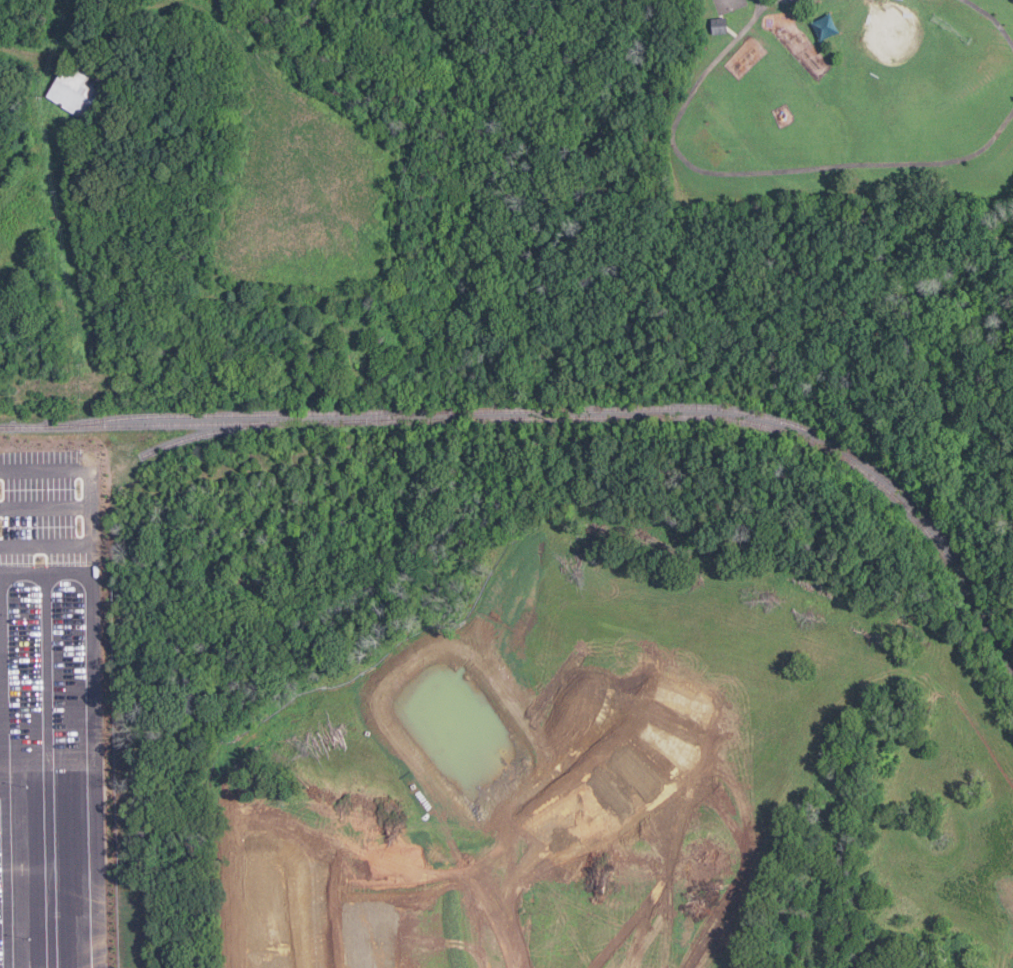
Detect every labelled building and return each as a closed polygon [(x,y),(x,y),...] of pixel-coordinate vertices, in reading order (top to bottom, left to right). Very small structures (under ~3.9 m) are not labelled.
[(727,33),(726,18),(711,19),(712,34),(727,33)] [(86,120),(107,83),(67,60),(45,97),(86,120)]
